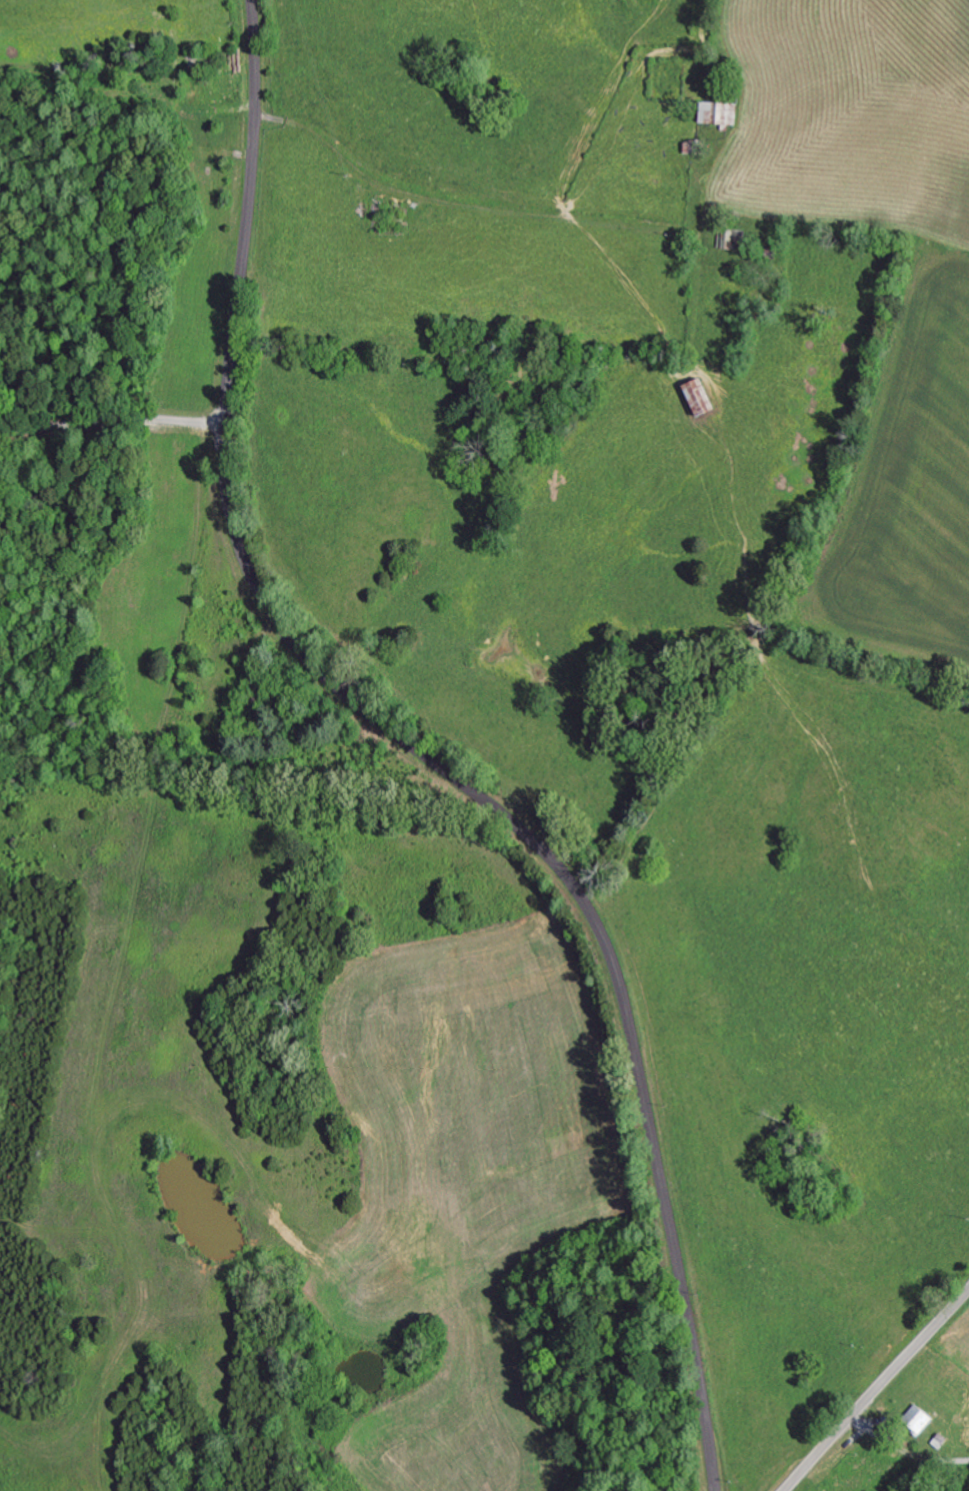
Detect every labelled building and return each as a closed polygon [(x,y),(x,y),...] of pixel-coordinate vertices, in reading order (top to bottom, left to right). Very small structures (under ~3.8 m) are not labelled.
[(743,102),(707,101),(706,123),(742,124),(743,102)] [(919,1435),(930,1416),(911,1404),(899,1423),(919,1435)]
